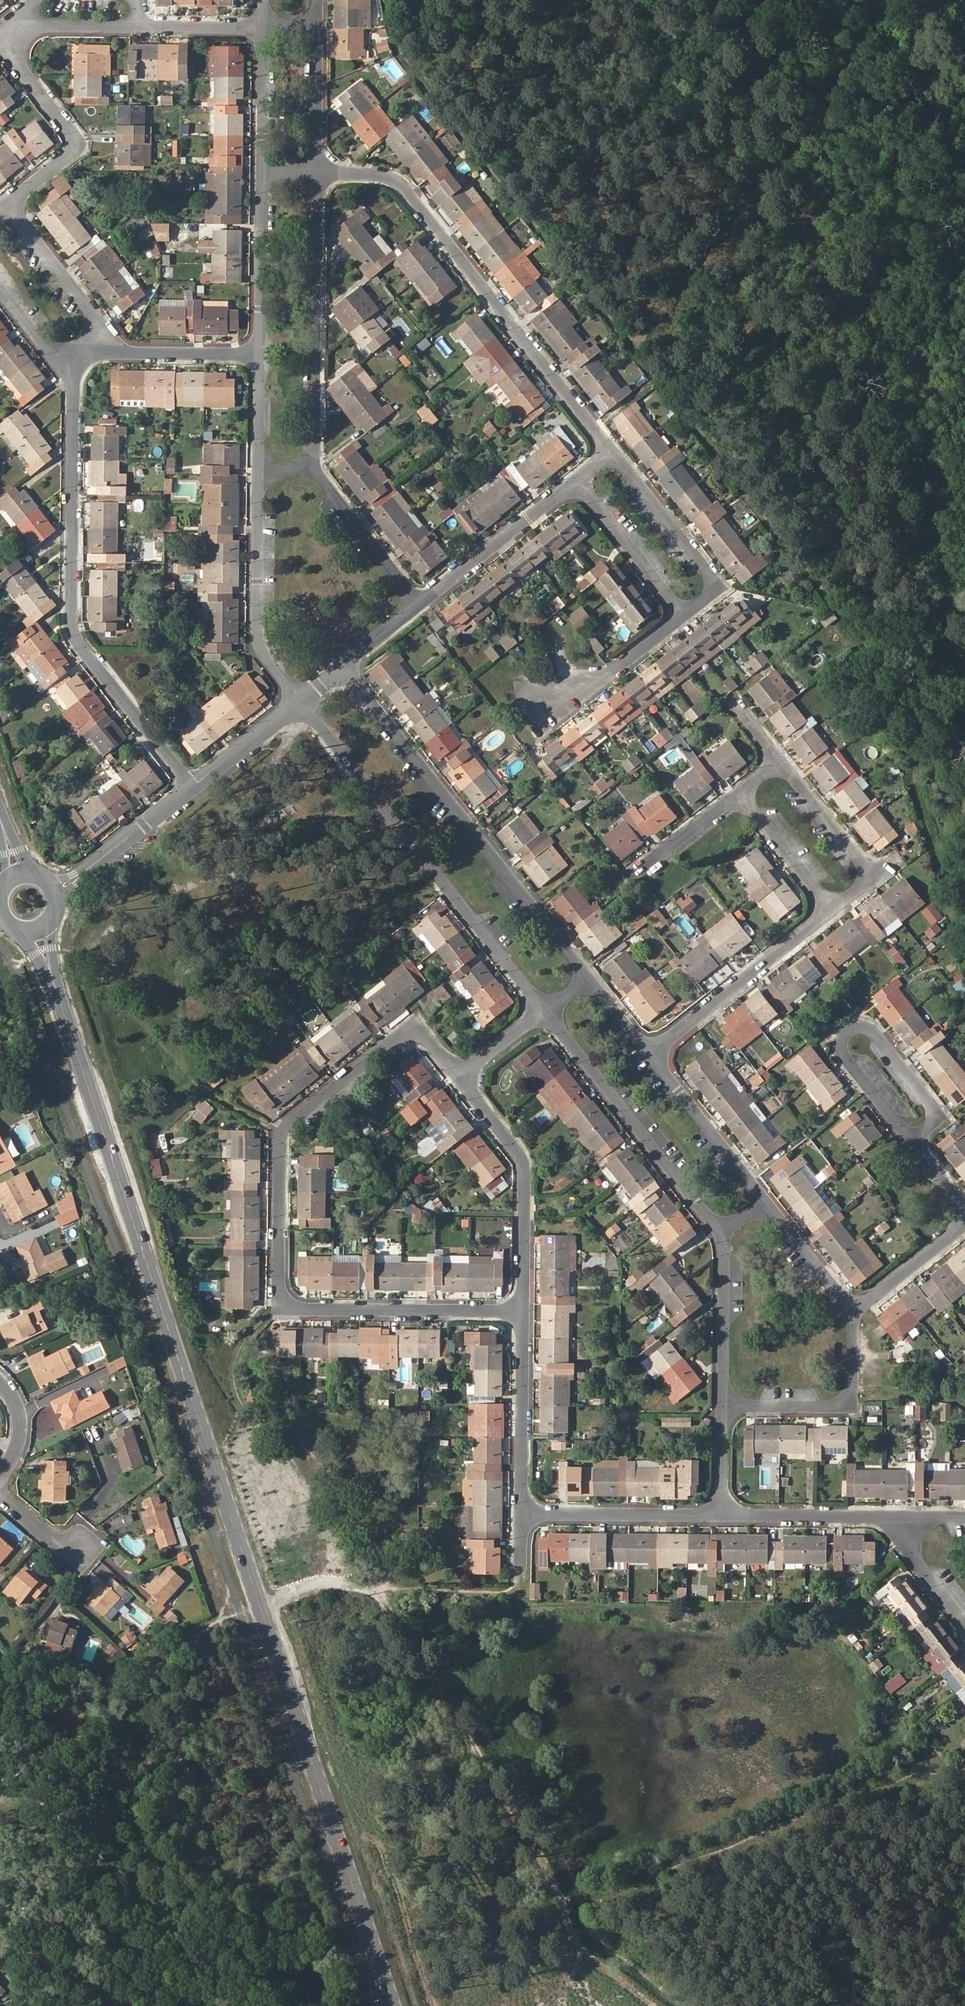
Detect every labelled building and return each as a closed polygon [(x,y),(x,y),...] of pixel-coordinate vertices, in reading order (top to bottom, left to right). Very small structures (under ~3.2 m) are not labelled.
[(370,28),(371,0),(344,0),(344,7),(336,7),(336,27),(364,28),(370,28)] [(361,50),(363,50),(364,28),(336,27),(335,49),(339,50),(343,50),(342,57),(361,58),(361,50)] [(79,54),(76,54),(76,74),(103,74),(103,53),(110,53),(110,46),(83,46),(83,54),(79,54)] [(138,74),(159,74),(159,46),(138,46),(138,47),(138,54),(130,54),(130,63),(129,74),(129,79),(138,79),(138,74)] [(189,79),(189,77),(189,53),(181,53),(181,46),(159,46),(159,74),(181,74),(181,79),(189,79)] [(216,77),(243,77),(243,55),(237,54),(237,46),(209,46),(208,55),(216,55),(216,77)] [(103,74),(113,74),(112,53),(110,53),(103,53),(103,74)] [(208,77),(216,77),(216,55),(208,55),(208,77)] [(402,86),(409,81),(412,78),(408,73),(398,81),(402,86)] [(109,96),(102,96),(103,74),(76,74),(75,96),(82,96),(82,104),(109,104),(109,96)] [(14,93),(15,92),(2,75),(1,76),(14,93)] [(13,105),(8,97),(14,93),(1,76),(0,77),(0,115),(11,106),(13,105)] [(237,98),(243,98),(243,77),(216,77),(216,98),(209,98),(209,106),(218,106),(237,106),(237,98)] [(378,105),(381,103),(367,86),(366,86),(361,80),(339,98),(344,104),(339,108),(353,125),(378,105)] [(402,86),(404,89),(411,84),(409,81),(402,86)] [(152,127),(146,127),(147,105),(129,105),(119,104),(118,126),(127,127),(127,134),(152,135),(152,127)] [(382,139),(389,134),(396,129),(378,105),(353,125),(367,143),(372,139),(376,144),(382,139)] [(215,135),(243,136),(243,114),(237,114),(237,106),(218,106),(218,113),(216,113),(215,135)] [(432,138),(414,114),(396,129),(389,134),(394,140),(389,144),(403,161),(432,138)] [(32,150),(36,155),(53,142),(37,121),(20,134),(16,129),(9,134),(26,155),(32,150)] [(435,136),(438,139),(451,128),(449,125),(435,136)] [(20,159),(26,155),(9,134),(4,138),(8,143),(0,149),(0,169),(7,178),(24,165),(20,159)] [(127,143),(118,142),(118,165),(143,165),(144,143),(151,144),(152,135),(127,134),(127,143)] [(127,134),(118,134),(118,142),(127,143),(127,134)] [(389,144),(394,140),(389,134),(382,139),(401,163),(403,161),(389,144)] [(236,157),(243,157),(243,136),(215,135),(215,157),(209,157),(209,165),(236,165),(236,157)] [(445,165),(450,160),(432,138),(403,161),(416,177),(418,176),(421,174),(425,180),(428,177),(445,165)] [(367,143),(371,148),(376,144),(372,139),(367,143)] [(36,155),(37,157),(54,144),(53,142),(36,155)] [(143,165),(151,165),(151,144),(144,143),(143,165)] [(209,173),(207,173),(206,194),(242,194),(242,173),(236,172),(236,165),(209,165),(209,173)] [(428,177),(433,184),(449,171),(445,165),(428,177)] [(428,187),(442,205),(464,188),(450,170),(449,171),(433,184),(428,187)] [(64,175),(53,184),(56,190),(68,180),(64,175)] [(55,234),(77,217),(61,197),(66,193),(73,187),(68,180),(56,190),(39,203),(44,209),(39,213),(55,234)] [(482,199),(470,184),(464,188),(477,204),(482,199)] [(466,223),(486,207),(488,206),(482,199),(477,204),(464,188),(442,205),(455,221),(461,217),(466,223)] [(77,217),(82,213),(66,193),(61,197),(77,217)] [(206,223),(212,223),(214,223),(236,223),(236,216),(242,216),(242,194),(206,194),(206,223)] [(470,229),(465,234),(478,250),(500,233),(487,217),(491,214),(492,214),(486,207),(466,223),(470,229)] [(345,235),(339,239),(353,256),(374,239),(361,222),(369,215),(364,208),(340,227),(345,235)] [(136,223),(145,216),(147,215),(144,211),(133,218),(136,223)] [(500,233),(504,230),(491,214),(487,217),(500,233)] [(149,226),(151,225),(145,216),(136,223),(141,231),(149,226)] [(71,254),(77,250),(82,256),(101,242),(96,236),(93,238),(77,217),(55,234),(71,254)] [(236,223),(214,223),(214,253),(241,253),(242,231),(235,231),(236,223)] [(466,223),(460,228),(465,234),(470,229),(466,223)] [(137,234),(143,242),(154,234),(149,226),(141,231),(137,234)] [(340,227),(334,232),(339,239),(345,235),(340,227)] [(500,233),(478,250),(491,268),(497,263),(501,269),(522,252),(504,230),(500,233)] [(374,239),(353,256),(366,273),(372,268),(376,274),(391,262),(407,250),(402,244),(393,251),(380,234),(374,239)] [(86,272),(89,277),(97,287),(124,266),(103,240),(101,242),(82,256),(86,262),(81,266),(86,272)] [(169,240),(151,244),(154,253),(171,249),(169,240)] [(425,246),(420,240),(413,245),(418,251),(425,246)] [(542,243),(539,240),(523,252),(526,255),(542,243)] [(396,268),(399,266),(413,283),(416,280),(438,263),(425,246),(418,251),(413,245),(407,250),(391,262),(396,268)] [(506,275),(500,279),(515,297),(537,280),(523,263),(527,259),(522,252),(501,269),(506,275)] [(542,275),(526,255),(523,252),(522,252),(527,259),(523,263),(537,280),(542,275)] [(201,282),(229,282),(235,282),(235,274),(241,274),(241,253),(214,253),(214,273),(201,273),(201,282)] [(171,256),(163,255),(163,269),(171,269),(171,256)] [(82,256),(77,260),(81,266),(86,262),(82,256)] [(551,268),(558,263),(552,257),(546,262),(551,268)] [(450,291),(445,284),(451,279),(438,263),(416,280),(429,297),(431,295),(437,302),(450,291)] [(497,263),(491,268),(496,273),(501,269),(497,263)] [(123,309),(144,293),(124,266),(97,287),(113,308),(119,304),(123,309)] [(366,273),(371,279),(376,274),(372,268),(366,273)] [(161,279),(170,279),(171,269),(163,269),(161,269),(161,279)] [(501,269),(496,273),(500,279),(506,275),(501,269)] [(450,291),(456,286),(451,279),(445,284),(450,291)] [(431,306),(437,302),(431,295),(429,297),(416,280),(413,283),(431,306)] [(527,314),(533,309),(539,315),(559,299),(554,292),(549,296),(537,280),(515,297),(527,314)] [(351,332),(358,326),(373,315),(360,298),(366,292),(361,286),(338,305),(343,311),(338,315),(351,332)] [(538,326),(551,342),(573,325),(560,309),(563,306),(564,305),(559,299),(539,315),(543,321),(538,326)] [(187,334),(187,327),(194,327),(194,301),(187,300),(187,306),(161,306),(160,333),(187,334)] [(229,335),(229,330),(229,313),(229,306),(202,306),(202,301),(194,301),(194,327),(201,327),(201,334),(229,335)] [(117,314),(123,309),(119,304),(113,308),(117,314)] [(573,325),(577,322),(563,306),(560,309),(573,325)] [(410,311),(407,313),(413,321),(416,318),(410,311)] [(229,330),(237,330),(237,313),(229,313),(229,330)] [(374,352),(397,333),(392,327),(386,332),(373,315),(358,326),(351,332),(364,348),(369,345),(374,352)] [(539,315),(533,320),(538,326),(543,321),(539,315)] [(463,335),(461,337),(474,354),(496,337),(482,319),(476,324),(471,318),(458,328),(463,335)] [(9,342),(5,336),(9,332),(0,320),(0,349),(9,342)] [(551,342),(564,358),(566,356),(569,354),(574,362),(596,345),(590,338),(586,342),(573,325),(551,342)] [(488,371),(482,375),(487,381),(510,363),(505,357),(509,354),(496,337),(474,354),(488,371)] [(11,379),(33,362),(19,344),(14,349),(9,342),(0,349),(0,366),(11,379)] [(601,351),(596,345),(574,362),(579,368),(574,372),(588,389),(609,372),(596,355),(601,351)] [(474,354),(469,358),(482,375),(488,371),(474,354)] [(510,363),(514,360),(509,354),(505,357),(510,363)] [(519,366),(514,360),(510,363),(514,369),(519,366)] [(24,405),(45,388),(41,383),(46,379),(33,362),(11,379),(6,383),(24,405)] [(588,389),(574,372),(579,368),(574,362),(572,364),(568,368),(586,391),(588,389)] [(362,374),(365,371),(359,363),(356,366),(362,374)] [(510,363),(487,381),(505,404),(532,383),(519,366),(514,369),(510,363)] [(350,409),(371,392),(359,376),(362,374),(356,366),(334,383),(340,390),(337,393),(350,409)] [(120,406),(120,400),(146,400),(147,373),(120,372),(120,379),(112,379),(112,405),(120,406)] [(623,389),(609,372),(588,389),(601,407),(607,401),(612,408),(632,392),(627,386),(623,389)] [(166,400),(166,407),(175,407),(176,379),(167,379),(167,373),(159,373),(147,373),(146,400),(166,400)] [(175,407),(204,407),(204,406),(205,373),(184,373),(184,379),(176,379),(175,407)] [(204,406),(234,407),(235,380),(227,380),(227,374),(205,373),(204,406)] [(350,409),(337,393),(340,390),(334,383),(328,388),(346,411),(350,409)] [(505,404),(524,427),(545,411),(540,404),(545,399),(532,383),(505,404)] [(586,391),(604,414),(612,408),(607,401),(601,407),(588,389),(586,391)] [(378,423),(382,420),(395,410),(390,404),(384,408),(371,392),(350,409),(362,426),(367,422),(372,428),(372,427),(378,423)] [(430,426),(440,419),(428,402),(418,409),(430,426)] [(640,411),(642,409),(636,402),(631,405),(636,412),(639,409),(640,411)] [(622,422),(618,426),(634,447),(655,430),(640,411),(639,409),(636,412),(631,405),(618,416),(622,422)] [(346,411),(363,434),(372,428),(367,422),(362,426),(350,409),(346,411)] [(5,432),(18,449),(35,434),(39,432),(26,416),(21,420),(16,412),(6,419),(0,424),(0,436),(5,432)] [(481,427),(489,437),(497,431),(489,421),(481,427)] [(94,434),(93,434),(93,460),(120,460),(120,435),(126,435),(126,425),(117,425),(112,425),(100,425),(100,434),(94,434)] [(554,473),(574,457),(569,451),(575,447),(559,426),(533,446),(537,451),(554,473)] [(650,467),(655,463),(660,469),(681,453),(676,447),(671,450),(655,430),(634,447),(650,467)] [(30,477),(52,459),(47,453),(52,449),(39,432),(35,434),(18,449),(31,465),(25,470),(30,477)] [(336,466),(349,483),(371,467),(358,449),(361,446),(357,440),(336,456),(341,462),(336,466)] [(234,466),(240,466),(241,444),(204,443),(204,464),(203,465),(203,473),(223,474),(234,474),(234,466)] [(533,490),(554,473),(537,451),(516,468),(512,463),(506,468),(510,473),(523,489),(528,484),(533,490)] [(659,479),(676,500),(697,483),(695,480),(681,462),(685,459),(681,453),(660,469),(665,475),(659,479)] [(126,486),(120,486),(120,460),(93,460),(92,486),(99,486),(99,494),(126,494),(126,486)] [(368,496),(373,502),(393,486),(389,480),(384,483),(371,467),(349,483),(362,501),(368,496)] [(510,473),(506,468),(479,489),(483,494),(510,473)] [(202,482),(203,483),(203,503),(239,504),(240,483),(234,483),(234,474),(223,474),(203,473),(202,482)] [(500,516),(521,499),(517,494),(523,489),(510,473),(483,494),(500,516)] [(441,479),(433,485),(436,490),(445,484),(441,479)] [(676,500),(690,518),(692,520),(698,516),(702,522),(722,506),(718,500),(714,504),(697,483),(676,500)] [(436,490),(439,493),(447,486),(445,484),(436,490)] [(402,517),(407,513),(394,496),(398,493),(398,492),(393,486),(373,502),(378,508),(372,513),(385,530),(402,517)] [(3,507),(17,524),(38,507),(25,490),(19,495),(14,489),(0,500),(0,510),(3,507)] [(479,489),(474,493),(452,510),(454,513),(456,515),(483,494),(479,489)] [(437,502),(442,497),(439,494),(439,493),(436,490),(431,494),(437,502)] [(407,513),(411,509),(398,493),(394,496),(407,513)] [(99,501),(92,501),(92,528),(106,528),(119,528),(120,502),(126,502),(126,494),(99,494),(99,501)] [(480,532),(500,516),(483,494),(456,515),(469,532),(476,526),(478,529),(480,532)] [(233,526),(239,526),(239,504),(203,503),(202,525),(206,525),(206,533),(233,533),(233,526)] [(707,528),(701,532),(718,553),(739,536),(723,515),(727,512),(722,506),(702,522),(707,528)] [(30,551),(51,534),(47,529),(52,524),(38,507),(17,524),(29,540),(24,544),(30,551)] [(445,520),(451,515),(454,513),(452,510),(450,507),(440,514),(445,520)] [(425,536),(430,532),(415,514),(411,509),(407,513),(402,517),(385,530),(398,547),(404,543),(409,549),(425,536)] [(561,518),(563,520),(572,513),(570,511),(561,518)] [(561,518),(555,523),(553,524),(565,538),(568,542),(584,529),(572,513),(563,520),(561,518)] [(698,516),(692,520),(697,526),(702,522),(698,516)] [(166,531),(176,531),(176,518),(166,518),(166,529),(166,531)] [(458,536),(464,531),(457,522),(450,527),(458,536)] [(702,522),(697,526),(701,532),(707,528),(702,522)] [(54,532),(57,530),(52,524),(47,529),(51,534),(54,532)] [(552,554),(568,542),(565,538),(553,524),(546,529),(548,532),(540,539),(552,554)] [(448,539),(454,535),(446,525),(440,529),(448,539)] [(469,532),(471,535),(478,529),(476,526),(469,532)] [(125,554),(119,553),(119,528),(106,528),(92,528),(91,554),(98,554),(98,562),(125,562),(125,554)] [(546,529),(537,536),(540,539),(548,532),(546,529)] [(568,542),(572,547),(588,534),(584,529),(568,542)] [(444,560),(448,556),(430,532),(425,536),(444,560)] [(204,562),(211,562),(211,541),(205,541),(206,533),(198,533),(198,545),(204,545),(204,562)] [(239,542),(233,542),(233,533),(206,533),(205,541),(211,541),(211,562),(222,562),(239,563),(239,542)] [(421,577),(444,560),(425,536),(409,549),(413,555),(408,560),(421,577)] [(540,539),(537,536),(530,542),(532,545),(540,539)] [(759,564),(764,560),(759,553),(755,557),(739,536),(718,553),(734,574),(739,569),(744,576),(759,564)] [(532,545),(530,542),(521,548),(536,567),(552,554),(540,539),(532,545)] [(398,547),(403,554),(409,549),(404,543),(398,547)] [(520,579),(536,567),(521,548),(521,549),(514,554),(516,557),(508,563),(520,579)] [(403,554),(408,560),(413,555),(409,549),(403,554)] [(29,551),(21,558),(26,563),(34,556),(29,551)] [(516,557),(514,554),(506,561),(508,563),(516,557)] [(24,566),(20,559),(14,564),(19,570),(24,566)] [(763,569),(768,565),(764,560),(759,564),(763,569)] [(508,563),(506,561),(497,567),(499,570),(508,563)] [(98,569),(92,569),(91,594),(101,594),(119,595),(119,569),(125,569),(125,562),(98,562),(98,569)] [(232,585),(239,585),(239,563),(222,562),(211,562),(204,562),(203,583),(201,583),(201,592),(220,592),(232,592),(232,585)] [(499,570),(497,567),(489,574),(504,592),(520,579),(508,563),(499,570)] [(3,583),(16,600),(38,582),(24,566),(19,570),(14,564),(0,575),(0,585),(3,583)] [(612,593),(629,580),(622,573),(624,571),(618,564),(613,567),(606,573),(597,580),(594,582),(606,598),(612,593)] [(759,564),(744,576),(747,581),(763,569),(759,564)] [(597,580),(606,573),(600,565),(591,571),(597,580)] [(739,569),(734,574),(739,580),(744,576),(739,569)] [(594,582),(597,580),(591,571),(585,575),(592,584),(594,582)] [(629,580),(631,579),(624,571),(622,573),(629,580)] [(488,604),(504,592),(489,574),(481,580),(483,582),(475,588),(488,604)] [(743,585),(747,581),(744,576),(739,580),(743,585)] [(504,592),(508,597),(525,584),(523,582),(520,579),(504,592)] [(619,594),(629,607),(643,595),(637,587),(635,589),(629,580),(612,593),(616,597),(619,594)] [(36,621),(55,605),(38,582),(16,600),(29,616),(24,621),(28,627),(31,625),(36,621)] [(493,611),(488,604),(475,588),(467,595),(465,592),(458,598),(475,620),(477,623),(493,611)] [(210,621),(238,621),(238,599),(232,598),(232,592),(220,592),(201,592),(201,599),(210,600),(210,621)] [(97,630),(124,630),(124,617),(118,617),(119,595),(101,594),(91,594),(91,622),(97,622),(97,630)] [(631,630),(635,627),(654,612),(647,605),(649,603),(649,602),(643,595),(629,607),(619,614),(631,630)] [(562,608),(566,604),(559,597),(553,602),(559,609),(562,608)] [(459,633),(475,620),(458,598),(450,604),(452,607),(444,613),(459,633)] [(737,604),(735,602),(722,613),(734,629),(754,613),(743,600),(737,604)] [(654,612),(656,611),(649,603),(647,605),(654,612)] [(442,610),(444,613),(452,607),(450,604),(442,610)] [(569,617),(574,624),(588,613),(583,606),(569,617)] [(819,621),(825,628),(838,618),(832,611),(819,621)] [(760,621),(762,619),(756,612),(754,613),(760,621)] [(574,624),(580,630),(593,620),(588,613),(574,624)] [(724,647),(739,635),(734,629),(722,613),(714,619),(713,618),(705,624),(712,633),(719,641),(723,646),(724,647)] [(739,635),(740,637),(760,621),(754,613),(734,629),(739,635)] [(533,630),(539,625),(532,616),(526,621),(533,630)] [(437,632),(445,626),(438,617),(430,623),(437,632)] [(40,626),(36,621),(31,625),(35,630),(40,626)] [(231,643),(238,643),(238,621),(210,621),(210,642),(204,642),(202,643),(201,651),(231,652),(231,643)] [(698,630),(699,631),(689,639),(694,645),(702,654),(719,641),(712,633),(705,624),(698,630)] [(15,658),(23,669),(28,665),(48,649),(54,644),(40,626),(35,630),(31,625),(28,627),(14,638),(10,642),(9,642),(19,655),(15,658)] [(512,647),(518,642),(509,631),(503,636),(512,647)] [(595,650),(602,645),(594,634),(587,640),(595,650)] [(507,650),(512,647),(503,636),(499,639),(507,650)] [(691,673),(707,661),(702,654),(694,645),(689,639),(682,645),(680,643),(672,650),(691,673)] [(707,661),(724,647),(723,646),(719,641),(702,654),(707,661)] [(48,649),(28,665),(47,688),(54,683),(68,671),(63,665),(68,661),(54,644),(48,649)] [(493,661),(500,656),(491,645),(485,651),(493,661)] [(595,650),(598,653),(604,648),(602,645),(595,650)] [(665,656),(666,658),(658,664),(675,685),(691,673),(672,650),(665,656)] [(763,666),(769,661),(762,651),(755,656),(763,666)] [(377,679),(391,696),(412,679),(399,662),(403,659),(398,653),(378,668),(383,674),(377,679)] [(749,661),(757,671),(763,666),(755,656),(749,661)] [(68,671),(73,667),(68,661),(63,665),(68,671)] [(649,671),(648,669),(641,675),(648,683),(659,698),(675,685),(658,664),(649,671)] [(372,672),(377,679),(383,674),(378,668),(372,672)] [(775,713),(792,700),(797,696),(776,669),(749,691),(765,711),(770,707),(775,713)] [(69,708),(91,691),(78,674),(73,678),(68,671),(54,683),(47,688),(52,695),(56,691),(69,708)] [(261,704),(257,699),(263,694),(263,693),(254,682),(247,672),(223,691),(227,696),(244,718),(261,704)] [(643,710),(659,698),(648,683),(641,675),(634,680),(635,682),(627,689),(630,692),(643,710)] [(263,693),(269,689),(260,677),(254,682),(263,693)] [(736,687),(737,686),(730,678),(724,683),(730,692),(736,687)] [(414,714),(434,699),(439,695),(434,689),(426,696),(412,679),(391,696),(395,701),(404,713),(410,709),(414,714)] [(104,708),(107,705),(94,688),(91,691),(104,708)] [(627,723),(643,710),(630,692),(627,689),(618,696),(617,694),(609,700),(611,703),(627,723)] [(83,734),(104,718),(99,712),(104,708),(91,691),(69,708),(62,714),(75,730),(78,728),(83,734)] [(261,704),(267,699),(263,694),(257,699),(261,704)] [(227,731),(244,718),(227,696),(215,705),(210,709),(206,705),(201,709),(217,730),(223,725),(227,731)] [(427,742),(449,725),(435,708),(439,705),(434,699),(414,714),(419,721),(414,725),(427,742)] [(611,736),(627,723),(611,703),(609,700),(601,706),(603,708),(594,714),(601,723),(606,730),(611,736)] [(786,738),(791,734),(796,740),(812,727),(817,723),(812,717),(808,720),(792,700),(775,713),(770,717),(786,738)] [(215,705),(211,701),(206,705),(210,709),(215,705)] [(699,716),(706,711),(699,703),(693,708),(699,716)] [(770,717),(775,713),(770,707),(765,711),(770,717)] [(104,718),(109,713),(104,708),(99,712),(104,718)] [(686,713),(693,722),(699,716),(693,708),(686,713)] [(196,752),(197,754),(215,740),(211,735),(217,730),(201,709),(194,714),(198,719),(181,732),(186,739),(196,752)] [(114,720),(109,713),(104,718),(108,724),(114,720)] [(586,721),(584,719),(577,725),(582,732),(590,742),(606,730),(601,723),(594,714),(586,721)] [(105,754),(110,750),(127,737),(114,720),(108,724),(104,718),(83,734),(88,740),(91,737),(105,754)] [(217,730),(221,736),(227,731),(223,725),(217,730)] [(450,761),(467,748),(471,745),(466,739),(462,743),(449,725),(427,742),(440,759),(446,755),(450,761)] [(574,755),(578,761),(594,748),(590,742),(582,732),(577,725),(569,732),(570,733),(562,740),(570,750),(574,755)] [(687,726),(683,729),(678,733),(684,740),(693,732),(687,726)] [(831,756),(826,750),(829,748),(812,727),(796,740),(791,744),(800,756),(807,765),(812,761),(817,767),(831,756)] [(211,735),(215,740),(221,736),(217,730),(211,735)] [(668,742),(672,738),(666,730),(661,733),(668,742)] [(666,743),(668,742),(661,733),(655,738),(662,746),(666,743)] [(666,743),(672,750),(684,740),(678,733),(672,738),(668,742),(666,743)] [(183,742),(193,754),(196,752),(186,739),(183,742)] [(548,751),(550,753),(544,757),(554,770),(574,755),(570,750),(562,740),(548,751)] [(721,774),(725,779),(746,763),(729,741),(708,757),(704,753),(698,758),(715,779),(721,774)] [(450,771),(463,788),(485,771),(467,748),(450,761),(455,767),(450,771)] [(855,771),(838,750),(834,754),(850,775),(855,771)] [(641,762),(642,762),(634,752),(627,757),(635,767),(637,766),(641,762)] [(855,781),(859,777),(855,771),(850,775),(834,754),(831,756),(817,767),(812,771),(828,792),(833,788),(838,794),(855,781)] [(552,784),(559,778),(554,770),(544,757),(536,763),(547,777),(552,784)] [(620,763),(628,773),(635,767),(627,757),(620,763)] [(674,783),(691,805),(713,788),(709,784),(715,779),(698,758),(692,762),(695,766),(674,783)] [(145,796),(163,782),(145,760),(128,774),(124,769),(118,774),(129,787),(135,795),(141,790),(145,796)] [(18,778),(25,775),(20,761),(13,763),(18,778)] [(628,773),(630,775),(639,769),(637,766),(635,767),(628,773)] [(487,807),(507,792),(502,785),(498,788),(485,771),(463,788),(477,805),(482,801),(487,807)] [(133,805),(129,800),(135,795),(129,787),(118,774),(112,778),(116,783),(100,796),(112,811),(117,818),(133,805)] [(610,787),(604,779),(596,784),(602,793),(610,787)] [(877,808),(881,804),(876,798),(871,801),(855,781),(838,794),(833,798),(849,819),(855,814),(860,821),(877,808)] [(596,798),(602,793),(596,784),(589,790),(596,798)] [(596,798),(598,801),(612,790),(610,787),(602,793),(596,798)] [(135,795),(140,801),(145,796),(141,790),(135,795)] [(655,833),(676,817),(659,795),(638,811),(635,807),(629,811),(632,815),(645,833),(651,828),(654,832),(655,833)] [(96,835),(117,818),(112,811),(100,796),(79,813),(74,808),(68,813),(86,834),(92,830),(96,835)] [(881,847),(897,834),(877,808),(860,821),(855,825),(870,846),(876,841),(881,847)] [(643,843),(640,838),(645,833),(632,815),(629,811),(623,816),(626,821),(605,837),(622,859),(643,843)] [(541,833),(525,812),(520,816),(536,837),(541,833)] [(368,826),(372,823),(364,813),(360,816),(368,826)] [(541,833),(536,837),(520,816),(499,832),(515,853),(520,849),(525,855),(545,839),(541,833)] [(909,836),(915,835),(912,825),(907,826),(909,836)] [(645,833),(648,836),(654,832),(651,828),(645,833)] [(550,835),(546,829),(541,833),(545,839),(550,835)] [(552,843),(555,841),(550,835),(545,839),(550,845),(552,843)] [(541,887),(563,870),(546,848),(550,845),(545,839),(525,855),(530,861),(524,865),(541,887)] [(563,870),(568,865),(552,843),(550,845),(546,848),(563,870)] [(773,879),(768,872),(774,868),(757,847),(736,864),(752,885),(748,889),(753,895),(773,879)] [(773,879),(778,874),(774,868),(768,872),(773,879)] [(783,880),(778,874),(773,879),(777,885),(783,880)] [(909,884),(904,878),(899,882),(903,889),(909,884)] [(778,918),(800,901),(783,880),(777,885),(773,879),(753,895),(748,899),(752,904),(757,900),(762,897),(778,918)] [(918,909),(924,904),(909,884),(903,889),(899,882),(882,896),(899,917),(905,912),(915,905),(918,909)] [(569,923),(574,920),(578,925),(600,908),(595,903),(591,906),(575,885),(553,902),(569,923)] [(656,908),(658,906),(648,892),(635,903),(639,910),(643,914),(645,917),(656,908)] [(885,935),(881,931),(899,917),(882,896),(864,909),(869,915),(863,920),(879,940),(885,935)] [(684,901),(680,905),(682,907),(691,900),(689,897),(684,901)] [(774,921),(778,918),(762,897),(757,900),(774,921)] [(682,907),(687,914),(696,906),(691,900),(682,907)] [(936,919),(940,916),(932,905),(928,908),(936,919)] [(595,956),(617,939),(601,918),(605,915),(600,908),(578,925),(583,932),(579,935),(583,941),(595,956)] [(660,924),(658,921),(663,917),(656,908),(645,917),(649,921),(654,929),(660,924)] [(931,924),(936,919),(928,908),(922,913),(931,924)] [(413,930),(431,954),(437,949),(459,932),(454,927),(445,915),(439,919),(435,913),(413,930)] [(731,956),(751,940),(741,928),(730,913),(710,929),(713,934),(707,939),(709,940),(722,956),(727,952),(731,956)] [(643,914),(632,924),(633,926),(645,917),(643,914)] [(617,939),(621,935),(605,915),(601,918),(617,939)] [(633,926),(637,931),(649,921),(645,917),(633,926)] [(863,920),(860,917),(854,922),(856,925),(863,920)] [(873,945),(879,940),(863,920),(856,925),(854,922),(852,919),(835,932),(844,944),(852,954),(869,940),(873,945)] [(654,929),(657,932),(663,927),(660,924),(654,929)] [(927,934),(931,939),(941,931),(937,926),(927,934)] [(710,929),(704,934),(707,939),(713,934),(710,929)] [(471,959),(466,953),(472,949),(459,932),(437,949),(450,966),(453,964),(458,970),(471,959)] [(839,972),(836,967),(852,954),(844,944),(835,932),(829,937),(818,946),(822,951),(817,956),(833,977),(839,972)] [(700,945),(701,947),(709,940),(707,939),(704,934),(697,940),(700,945)] [(700,981),(718,966),(715,961),(722,956),(709,940),(701,947),(700,945),(680,961),(681,963),(697,983),(700,981)] [(614,949),(617,954),(627,945),(624,941),(614,949)] [(817,956),(822,951),(818,946),(812,950),(817,956)] [(894,958),(898,955),(893,948),(889,951),(894,958)] [(648,978),(643,971),(626,950),(604,968),(622,990),(626,986),(630,992),(648,978)] [(812,950),(806,956),(810,961),(817,956),(812,950)] [(722,956),(725,960),(731,956),(727,952),(722,956)] [(668,962),(674,970),(681,963),(680,961),(676,956),(668,962)] [(718,966),(725,960),(722,956),(715,961),(718,966)] [(827,982),(833,977),(817,956),(810,961),(806,956),(789,969),(806,990),(823,977),(827,982)] [(468,1000),(474,995),(495,978),(482,961),(476,965),(471,959),(458,970),(451,975),(455,981),(454,983),(468,1000)] [(411,1002),(426,991),(421,985),(426,980),(415,966),(411,961),(405,965),(408,969),(387,985),(405,1007),(411,1002)] [(404,963),(384,980),(387,985),(408,969),(405,965),(404,963)] [(648,978),(652,975),(646,968),(643,971),(648,978)] [(792,1009),(788,1004),(806,990),(789,969),(776,979),(772,983),(776,988),(770,993),(787,1013),(792,1009)] [(657,981),(652,975),(648,978),(653,984),(657,981)] [(893,1025),(914,1008),(898,988),(903,984),(898,977),(881,990),(875,995),(880,1001),(876,1005),(893,1025)] [(503,999),(506,996),(508,995),(495,978),(474,995),(487,1011),(481,1016),(487,1023),(508,1006),(503,999)] [(647,1023),(675,1001),(658,980),(657,981),(653,984),(648,978),(630,992),(635,997),(630,1001),(647,1023)] [(770,993),(776,988),(772,983),(766,987),(770,993)] [(443,1001),(449,996),(440,984),(433,989),(440,997),(443,1001)] [(373,1022),(378,1028),(405,1007),(387,985),(368,1000),(365,996),(358,1002),(373,1022)] [(622,990),(626,996),(630,992),(626,986),(622,990)] [(320,994),(323,998),(328,994),(325,990),(320,994)] [(630,1001),(635,997),(630,992),(626,996),(630,1001)] [(781,1018),(787,1013),(770,993),(764,997),(760,992),(743,1005),(759,1027),(777,1013),(781,1018)] [(876,1005),(880,1001),(875,995),(873,997),(870,998),(876,1005)] [(508,1006),(512,1003),(506,996),(503,999),(508,1006)] [(373,1033),(368,1027),(373,1022),(358,1002),(357,1002),(330,1023),(351,1050),(373,1033)] [(742,1040),(759,1027),(743,1005),(726,1019),(727,1021),(730,1025),(724,1029),(728,1034),(736,1045),(740,1049),(745,1044),(742,1040)] [(933,1037),(928,1030),(930,1028),(914,1008),(893,1025),(909,1045),(913,1042),(918,1048),(933,1037)] [(347,1053),(351,1050),(330,1023),(310,1038),(309,1037),(302,1043),(303,1044),(320,1065),(327,1060),(330,1063),(331,1065),(347,1053)] [(745,1044),(763,1031),(759,1027),(742,1040),(745,1044)] [(448,1037),(455,1045),(461,1038),(454,1031),(448,1037)] [(936,1078),(956,1062),(940,1041),(945,1037),(940,1031),(933,1037),(918,1048),(923,1054),(919,1058),(936,1078)] [(730,1050),(736,1045),(728,1034),(721,1039),(730,1050)] [(258,1040),(261,1045),(268,1039),(265,1035),(258,1040)] [(317,1073),(314,1069),(320,1065),(303,1044),(298,1048),(301,1053),(280,1069),(298,1092),(319,1075),(317,1073)] [(512,1063),(514,1066),(536,1048),(534,1045),(512,1063)] [(816,1051),(812,1046),(806,1051),(810,1057),(816,1051)] [(540,1079),(545,1085),(566,1068),(550,1047),(541,1054),(536,1048),(514,1066),(519,1072),(523,1068),(529,1064),(540,1079)] [(705,1093),(727,1076),(732,1073),(712,1047),(690,1064),(695,1071),(690,1074),(705,1093)] [(301,1053),(298,1048),(277,1064),(280,1069),(301,1053)] [(808,1086),(830,1069),(816,1051),(810,1057),(806,1051),(787,1066),(791,1072),(794,1069),(808,1086)] [(396,1068),(401,1074),(417,1061),(413,1055),(396,1068)] [(769,1066),(772,1070),(785,1059),(782,1055),(769,1066)] [(412,1103),(432,1087),(427,1081),(433,1076),(420,1059),(417,1061),(401,1074),(397,1076),(410,1094),(407,1096),(412,1103)] [(320,1065),(323,1069),(330,1063),(327,1060),(320,1065)] [(964,1097),(964,1073),(956,1062),(936,1078),(952,1098),(957,1094),(961,1100),(964,1097)] [(280,1069),(277,1064),(258,1079),(261,1084),(280,1069)] [(523,1068),(535,1083),(540,1079),(529,1064),(523,1068)] [(690,1074),(695,1071),(690,1064),(685,1068),(690,1074)] [(761,1075),(765,1072),(762,1067),(757,1071),(761,1075)] [(582,1099),(577,1093),(583,1089),(578,1083),(566,1068),(545,1085),(552,1094),(561,1105),(556,1110),(561,1116),(582,1099)] [(213,1075),(219,1083),(228,1077),(221,1069),(213,1075)] [(278,1107),(298,1092),(280,1069),(261,1084),(258,1079),(256,1077),(247,1084),(258,1099),(266,1108),(274,1102),(278,1107)] [(842,1097),(837,1091),(843,1086),(830,1069),(808,1086),(821,1103),(826,1110),(842,1097)] [(754,1089),(765,1080),(762,1077),(761,1075),(757,1071),(747,1079),(754,1089)] [(765,1080),(766,1082),(773,1077),(769,1072),(762,1077),(765,1080)] [(744,1090),(740,1093),(727,1076),(705,1093),(718,1110),(724,1105),(728,1112),(748,1096),(744,1090)] [(533,1085),(538,1090),(545,1085),(540,1079),(535,1083),(533,1085)] [(254,1102),(258,1099),(247,1084),(242,1088),(254,1102)] [(556,1110),(561,1105),(552,1094),(545,1085),(538,1090),(554,1111),(556,1110)] [(842,1097),(849,1092),(843,1086),(837,1091),(842,1097)] [(434,1123),(456,1105),(442,1088),(439,1090),(436,1093),(432,1087),(412,1103),(403,1110),(414,1124),(426,1113),(434,1123)] [(592,1100),(587,1094),(582,1099),(587,1105),(592,1100)] [(10,1101),(15,1109),(26,1103),(21,1095),(10,1101)] [(733,1117),(727,1122),(741,1139),(763,1122),(755,1113),(749,1105),(753,1102),(748,1096),(728,1112),(733,1117)] [(571,1117),(584,1135),(606,1118),(592,1100),(587,1105),(582,1099),(561,1116),(565,1121),(571,1117)] [(196,1107),(205,1116),(211,1109),(202,1101),(196,1107)] [(814,1108),(820,1115),(826,1110),(821,1103),(814,1108)] [(468,1134),(463,1128),(469,1123),(466,1119),(456,1105),(434,1123),(447,1140),(449,1138),(454,1145),(468,1134)] [(724,1105),(718,1110),(723,1116),(728,1112),(724,1105)] [(865,1114),(860,1107),(854,1112),(859,1119),(865,1114)] [(728,1112),(723,1116),(727,1122),(733,1117),(728,1112)] [(859,1152),(882,1135),(865,1114),(859,1119),(854,1112),(835,1128),(840,1134),(843,1132),(859,1152)] [(576,1135),(579,1139),(584,1135),(571,1117),(565,1121),(576,1135)] [(600,1159),(618,1145),(614,1139),(619,1135),(606,1118),(584,1135),(598,1152),(596,1154),(600,1159)] [(765,1158),(785,1142),(779,1135),(776,1138),(763,1122),(741,1139),(754,1156),(759,1151),(765,1158)] [(944,1151),(957,1167),(964,1161),(964,1123),(945,1139),(950,1146),(947,1149),(944,1151)] [(231,1160),(260,1160),(260,1139),(252,1138),(252,1132),(221,1132),(221,1140),(231,1140),(231,1160)] [(457,1153),(470,1170),(492,1152),(479,1136),(473,1140),(468,1134),(454,1145),(459,1151),(457,1153)] [(596,1154),(598,1152),(584,1135),(579,1139),(597,1162),(600,1159),(596,1154)] [(618,1145),(624,1141),(621,1137),(619,1135),(614,1139),(618,1145)] [(377,1147),(381,1144),(377,1138),(373,1141),(377,1147)] [(945,1139),(941,1142),(947,1149),(950,1146),(945,1139)] [(621,1182),(624,1179),(642,1164),(629,1147),(623,1151),(618,1145),(600,1159),(597,1162),(602,1168),(607,1164),(621,1182)] [(760,1163),(765,1158),(759,1151),(754,1156),(760,1163)] [(499,1174),(505,1169),(500,1163),(492,1152),(470,1170),(483,1187),(486,1184),(490,1190),(502,1181),(504,1180),(499,1174)] [(787,1155),(773,1166),(778,1173),(792,1161),(787,1155)] [(298,1192),(326,1192),(327,1166),(334,1167),(335,1165),(335,1158),(305,1157),(305,1165),(299,1165),(298,1165),(298,1192)] [(13,1168),(8,1159),(0,1163),(0,1174),(13,1168)] [(256,1181),(260,1181),(260,1160),(231,1160),(230,1181),(223,1181),(223,1189),(252,1189),(252,1181),(256,1181)] [(777,1184),(789,1199),(793,1205),(815,1188),(793,1161),(792,1161),(778,1173),(777,1173),(782,1180),(777,1184)] [(650,1185),(655,1181),(642,1164),(624,1179),(621,1182),(634,1198),(636,1196),(641,1202),(655,1191),(650,1185)] [(155,1179),(164,1176),(161,1165),(158,1166),(153,1167),(155,1179)] [(772,1177),(777,1184),(782,1180),(777,1173),(772,1177)] [(20,1199),(27,1196),(16,1176),(10,1179),(20,1199)] [(10,1222),(43,1205),(36,1191),(27,1196),(20,1199),(10,1179),(0,1184),(0,1193),(4,1202),(1,1204),(10,1222)] [(490,1191),(495,1197),(506,1188),(502,1181),(490,1190),(490,1191)] [(655,1191),(660,1187),(655,1181),(650,1185),(655,1191)] [(814,1221),(819,1227),(839,1211),(818,1185),(815,1188),(793,1205),(809,1225),(814,1221)] [(230,1218),(259,1219),(259,1197),(256,1197),(252,1197),(252,1189),(223,1189),(223,1196),(230,1197),(230,1218)] [(643,1211),(657,1228),(679,1211),(665,1193),(660,1198),(655,1191),(641,1202),(633,1208),(639,1215),(643,1211)] [(332,1218),(326,1218),(326,1192),(298,1192),(298,1217),(305,1218),(305,1226),(322,1226),(332,1226),(332,1218)] [(443,1210),(448,1211),(436,1196),(425,1204),(427,1205),(430,1207),(434,1209),(438,1210),(443,1210)] [(68,1197),(53,1205),(57,1215),(71,1208),(68,1197)] [(51,1218),(56,1229),(75,1220),(71,1208),(57,1215),(51,1218)] [(670,1254),(672,1253),(691,1238),(686,1232),(692,1227),(679,1211),(657,1228),(652,1232),(670,1254)] [(824,1233),(819,1237),(836,1258),(857,1241),(840,1221),(844,1218),(839,1211),(819,1227),(824,1233)] [(169,1245),(175,1245),(169,1218),(162,1218),(169,1245)] [(257,1239),(259,1239),(259,1219),(230,1218),(230,1239),(223,1239),(223,1247),(252,1247),(252,1239),(257,1239)] [(880,1236),(885,1232),(880,1226),(875,1230),(880,1236)] [(691,1238),(697,1233),(692,1227),(686,1232),(691,1238)] [(570,1270),(576,1270),(576,1235),(551,1234),(550,1244),(542,1243),(542,1269),(570,1270)] [(551,1234),(542,1234),(542,1243),(550,1244),(551,1234)] [(862,1280),(883,1264),(862,1237),(857,1241),(836,1258),(851,1278),(857,1274),(862,1280)] [(19,1268),(26,1281),(61,1264),(54,1252),(40,1259),(30,1238),(13,1246),(18,1258),(22,1267),(19,1268)] [(230,1276),(259,1276),(259,1254),(256,1254),(251,1254),(252,1247),(223,1247),(223,1254),(230,1254),(230,1276)] [(964,1249),(948,1262),(964,1284),(964,1250),(964,1249)] [(367,1283),(367,1265),(367,1250),(363,1250),(363,1256),(359,1256),(359,1261),(333,1261),(333,1289),(352,1289),(359,1289),(359,1282),(367,1283)] [(670,1254),(668,1256),(665,1258),(670,1264),(677,1259),(672,1253),(670,1254)] [(333,1289),(333,1261),(333,1256),(306,1255),(300,1255),(299,1281),(307,1281),(307,1288),(333,1289)] [(427,1283),(435,1283),(436,1257),(427,1257),(427,1262),(401,1262),(401,1290),(427,1291),(427,1283)] [(461,1291),(469,1292),(469,1263),(443,1262),(443,1257),(436,1257),(435,1283),(442,1284),(442,1291),(461,1291)] [(494,1285),(503,1285),(503,1258),(494,1258),(494,1263),(469,1263),(469,1292),(494,1292),(494,1285)] [(661,1299),(663,1298),(684,1281),(670,1264),(665,1258),(651,1270),(634,1284),(639,1290),(648,1282),(661,1299)] [(397,1290),(401,1290),(401,1262),(375,1262),(375,1265),(367,1265),(367,1283),(374,1283),(374,1290),(397,1290)] [(964,1284),(948,1262),(931,1276),(932,1277),(935,1281),(929,1286),(946,1308),(951,1314),(958,1309),(953,1303),(964,1293),(964,1285),(964,1284)] [(575,1296),(570,1296),(570,1270),(542,1269),(542,1275),(542,1296),(550,1296),(550,1303),(575,1304),(575,1296)] [(857,1284),(862,1280),(857,1274),(851,1278),(857,1284)] [(252,1298),(258,1298),(259,1276),(230,1276),(227,1276),(227,1297),(228,1297),(228,1305),(252,1305),(252,1298)] [(932,1277),(926,1282),(929,1286),(935,1281),(932,1277)] [(676,1324),(702,1303),(684,1281),(663,1298),(675,1314),(671,1318),(676,1324)] [(929,1286),(926,1282),(919,1287),(922,1291),(929,1286)] [(940,1313),(946,1308),(929,1286),(922,1291),(919,1287),(918,1286),(902,1299),(919,1321),(936,1308),(940,1313)] [(883,1323),(890,1332),(894,1336),(899,1332),(901,1335),(919,1321),(902,1299),(885,1312),(889,1318),(883,1323)] [(549,1311),(542,1311),(541,1337),(562,1337),(569,1337),(570,1312),(575,1312),(575,1304),(550,1303),(549,1311)] [(550,1303),(542,1303),(542,1311),(549,1311),(550,1303)] [(31,1304),(20,1309),(24,1316),(30,1313),(34,1311),(31,1304)] [(20,1340),(43,1329),(34,1311),(30,1313),(39,1329),(19,1338),(20,1340)] [(885,1312),(879,1317),(883,1323),(889,1318),(885,1312)] [(19,1338),(39,1329),(30,1313),(24,1316),(0,1327),(0,1336),(6,1347),(20,1340),(19,1338)] [(97,1327),(102,1324),(100,1318),(94,1321),(97,1327)] [(879,1339),(887,1332),(881,1324),(873,1330),(879,1339)] [(279,1356),(301,1356),(301,1331),(301,1327),(278,1327),(278,1335),(270,1335),(269,1362),(279,1362),(279,1356)] [(330,1362),(330,1349),(331,1335),(323,1335),(323,1331),(324,1328),(301,1327),(301,1331),(301,1356),(323,1356),(323,1362),(330,1362)] [(338,1356),(360,1356),(360,1342),(360,1328),(337,1328),(337,1331),(337,1335),(331,1335),(330,1349),(330,1362),(338,1362),(338,1356)] [(380,1367),(389,1367),(389,1336),(381,1336),(381,1329),(364,1328),(360,1328),(360,1342),(360,1356),(371,1357),(381,1357),(380,1362),(380,1367)] [(398,1357),(419,1357),(419,1329),(405,1329),(397,1329),(397,1337),(389,1336),(389,1367),(398,1367),(398,1357)] [(448,1355),(448,1341),(448,1337),(440,1337),(440,1330),(419,1329),(419,1357),(440,1357),(440,1355),(448,1355)] [(904,1339),(901,1335),(899,1332),(894,1336),(898,1343),(904,1339)] [(475,1370),(502,1370),(503,1343),(497,1343),(497,1336),(467,1335),(467,1345),(475,1346),(475,1370)] [(654,1336),(646,1343),(649,1346),(657,1339),(654,1336)] [(575,1364),(569,1364),(569,1337),(562,1337),(541,1337),(541,1363),(549,1364),(549,1371),(575,1372),(575,1364)] [(655,1380),(661,1375),(683,1357),(669,1340),(664,1344),(659,1338),(657,1339),(649,1346),(635,1357),(641,1365),(643,1364),(655,1380)] [(53,1380),(67,1373),(63,1365),(69,1362),(64,1352),(43,1362),(39,1353),(25,1361),(38,1387),(48,1382),(53,1380)] [(109,1362),(112,1370),(128,1364),(125,1356),(109,1362)] [(669,1397),(674,1404),(697,1385),(691,1379),(697,1374),(683,1357),(661,1375),(675,1392),(669,1397)] [(67,1373),(73,1370),(69,1362),(63,1365),(67,1373)] [(583,1370),(584,1363),(576,1362),(575,1369),(583,1370)] [(495,1396),(502,1396),(502,1370),(475,1370),(475,1396),(469,1396),(469,1403),(495,1404),(495,1396)] [(548,1380),(541,1379),(540,1405),(569,1405),(569,1379),(574,1379),(575,1372),(549,1371),(548,1380)] [(691,1379),(697,1385),(702,1381),(697,1374),(691,1379)] [(56,1421),(60,1429),(104,1408),(98,1394),(83,1402),(84,1404),(78,1407),(77,1405),(74,1404),(69,1394),(48,1404),(52,1413),(56,1411),(60,1419),(56,1421)] [(917,1416),(925,1417),(925,1402),(917,1402),(917,1416)] [(478,1437),(502,1437),(502,1411),(495,1411),(495,1404),(469,1403),(469,1411),(474,1411),(474,1437),(478,1437)] [(565,1432),(569,1432),(569,1405),(540,1405),(540,1409),(540,1432),(548,1432),(548,1439),(560,1439),(565,1439),(565,1432)] [(629,1421),(629,1417),(629,1411),(624,1411),(619,1411),(619,1421),(629,1421)] [(663,1425),(693,1425),(693,1415),(663,1415),(663,1425)] [(745,1431),(744,1459),(754,1460),(754,1452),(780,1452),(780,1426),(778,1426),(755,1425),(755,1431),(745,1431)] [(806,1453),(806,1460),(814,1460),(814,1432),(807,1432),(807,1429),(807,1426),(780,1426),(780,1452),(806,1453)] [(822,1453),(848,1453),(848,1426),(845,1426),(822,1426),(822,1429),(822,1432),(814,1432),(814,1460),(822,1461),(822,1453)] [(122,1472),(140,1466),(128,1429),(113,1434),(115,1441),(109,1443),(114,1459),(117,1458),(122,1472)] [(502,1463),(502,1457),(502,1437),(478,1437),(474,1437),(468,1437),(465,1437),(465,1451),(474,1451),(474,1463),(469,1463),(468,1469),(468,1471),(473,1471),(494,1471),(494,1463),(502,1463)] [(754,1461),(780,1461),(780,1452),(754,1452),(754,1460),(754,1461)] [(594,1494),(599,1494),(620,1495),(620,1487),(628,1487),(628,1461),(628,1457),(620,1457),(620,1467),(595,1467),(594,1494)] [(635,1495),(655,1495),(661,1495),(662,1468),(662,1462),(628,1461),(628,1487),(635,1487),(635,1495)] [(950,1461),(950,1464),(950,1471),(950,1498),(964,1498),(964,1462),(950,1461)] [(567,1486),(567,1494),(594,1494),(595,1467),(587,1467),(568,1467),(568,1462),(560,1462),(560,1486),(567,1486)] [(688,1488),(698,1488),(698,1462),(688,1462),(688,1468),(662,1468),(661,1495),(688,1496),(688,1494),(688,1488)] [(908,1490),(916,1490),(916,1463),(909,1462),(909,1470),(882,1469),(881,1497),(884,1497),(908,1497),(908,1490)] [(855,1490),(855,1497),(881,1497),(882,1469),(856,1469),(856,1463),(848,1463),(847,1486),(847,1490),(855,1490)] [(924,1491),(924,1497),(950,1498),(950,1471),(924,1470),(924,1463),(916,1463),(916,1490),(924,1491)] [(60,1488),(61,1473),(61,1464),(39,1464),(39,1472),(38,1482),(38,1503),(60,1503),(60,1488)] [(468,1479),(474,1479),(473,1505),(501,1505),(501,1479),(494,1478),(494,1471),(473,1471),(468,1471),(468,1479)] [(143,1509),(156,1505),(153,1498),(141,1502),(143,1509)] [(157,1550),(172,1545),(161,1512),(158,1513),(156,1505),(143,1509),(146,1517),(143,1518),(148,1535),(154,1533),(155,1539),(154,1539),(157,1550)] [(468,1531),(467,1531),(467,1540),(493,1540),(493,1531),(501,1531),(501,1505),(473,1505),(473,1531),(468,1531)] [(144,1536),(148,1535),(143,1518),(139,1519),(144,1536)] [(548,1566),(548,1561),(570,1561),(570,1533),(548,1533),(548,1540),(540,1540),(540,1566),(548,1566)] [(591,1567),(600,1567),(600,1541),(600,1533),(570,1533),(570,1561),(591,1561),(591,1567)] [(607,1533),(607,1541),(600,1541),(600,1567),(607,1567),(607,1561),(628,1562),(629,1534),(607,1533)] [(650,1534),(633,1534),(629,1534),(628,1562),(650,1562),(650,1559),(658,1559),(658,1541),(650,1541),(650,1534)] [(673,1562),(687,1562),(687,1534),(678,1534),(666,1534),(666,1541),(658,1541),(658,1559),(665,1560),(665,1566),(673,1567),(673,1562)] [(708,1562),(708,1567),(716,1567),(717,1542),(709,1542),(709,1534),(687,1534),(687,1562),(708,1562)] [(725,1563),(746,1563),(746,1535),(725,1535),(725,1542),(717,1542),(716,1567),(716,1570),(725,1571),(725,1563)] [(769,1568),(775,1568),(775,1542),(768,1542),(768,1535),(758,1535),(746,1535),(746,1563),(770,1563),(769,1568)] [(783,1563),(805,1563),(805,1535),(803,1535),(783,1535),(783,1542),(775,1542),(775,1568),(783,1568),(783,1563)] [(827,1563),(827,1561),(834,1561),(834,1543),(827,1543),(827,1535),(805,1535),(805,1563),(827,1563)] [(841,1563),(863,1564),(863,1541),(863,1536),(844,1536),(842,1536),(842,1543),(834,1543),(834,1561),(834,1568),(841,1568),(841,1563)] [(472,1573),(500,1573),(501,1547),(493,1547),(493,1540),(467,1540),(467,1547),(473,1547),(472,1573)] [(863,1564),(874,1564),(875,1542),(863,1541),(863,1564)] [(8,1551),(0,1543),(0,1560),(8,1551)] [(161,1609),(158,1606),(180,1582),(165,1568),(155,1579),(143,1593),(150,1599),(143,1607),(154,1616),(161,1609)] [(39,1592),(42,1589),(22,1572),(19,1575),(39,1592)] [(26,1596),(31,1601),(39,1592),(19,1575),(1,1596),(15,1608),(26,1596)] [(880,1599),(888,1593),(899,1607),(916,1594),(905,1580),(901,1583),(896,1576),(882,1587),(875,1593),(880,1599)] [(141,1591),(143,1593),(155,1579),(153,1578),(141,1591)] [(81,1603),(97,1618),(120,1593),(107,1582),(101,1587),(99,1585),(89,1595),(81,1603)] [(540,1590),(539,1590),(539,1583),(531,1582),(531,1586),(531,1598),(540,1598),(540,1590)] [(96,1583),(87,1592),(89,1595),(99,1585),(96,1583)] [(927,1617),(922,1611),(927,1607),(916,1594),(899,1607),(910,1621),(901,1628),(905,1635),(915,1627),(927,1617)] [(160,1618),(167,1624),(172,1618),(165,1613),(160,1618)] [(915,1627),(931,1648),(948,1634),(937,1620),(933,1624),(927,1617),(915,1627)] [(39,1655),(63,1664),(73,1635),(64,1632),(65,1628),(50,1623),(44,1621),(37,1641),(44,1643),(56,1648),(55,1651),(42,1647),(39,1655)] [(75,1630),(51,1621),(50,1623),(65,1628),(64,1632),(73,1635),(75,1630)] [(853,1633),(847,1638),(852,1644),(858,1639),(853,1633)] [(921,1655),(937,1676),(941,1673),(960,1658),(955,1651),(959,1648),(948,1634),(931,1648),(921,1655)] [(852,1644),(859,1652),(868,1645),(861,1637),(858,1639),(852,1644)] [(941,1673),(957,1693),(964,1687),(964,1664),(960,1658),(941,1673)] [(898,1686),(904,1682),(898,1673),(892,1678),(898,1686)] [(890,1693),(898,1686),(892,1678),(884,1685),(890,1693)] [(957,1693),(964,1704),(964,1687),(957,1693)] [(948,1767),(953,1763),(948,1757),(943,1760),(948,1767)]
